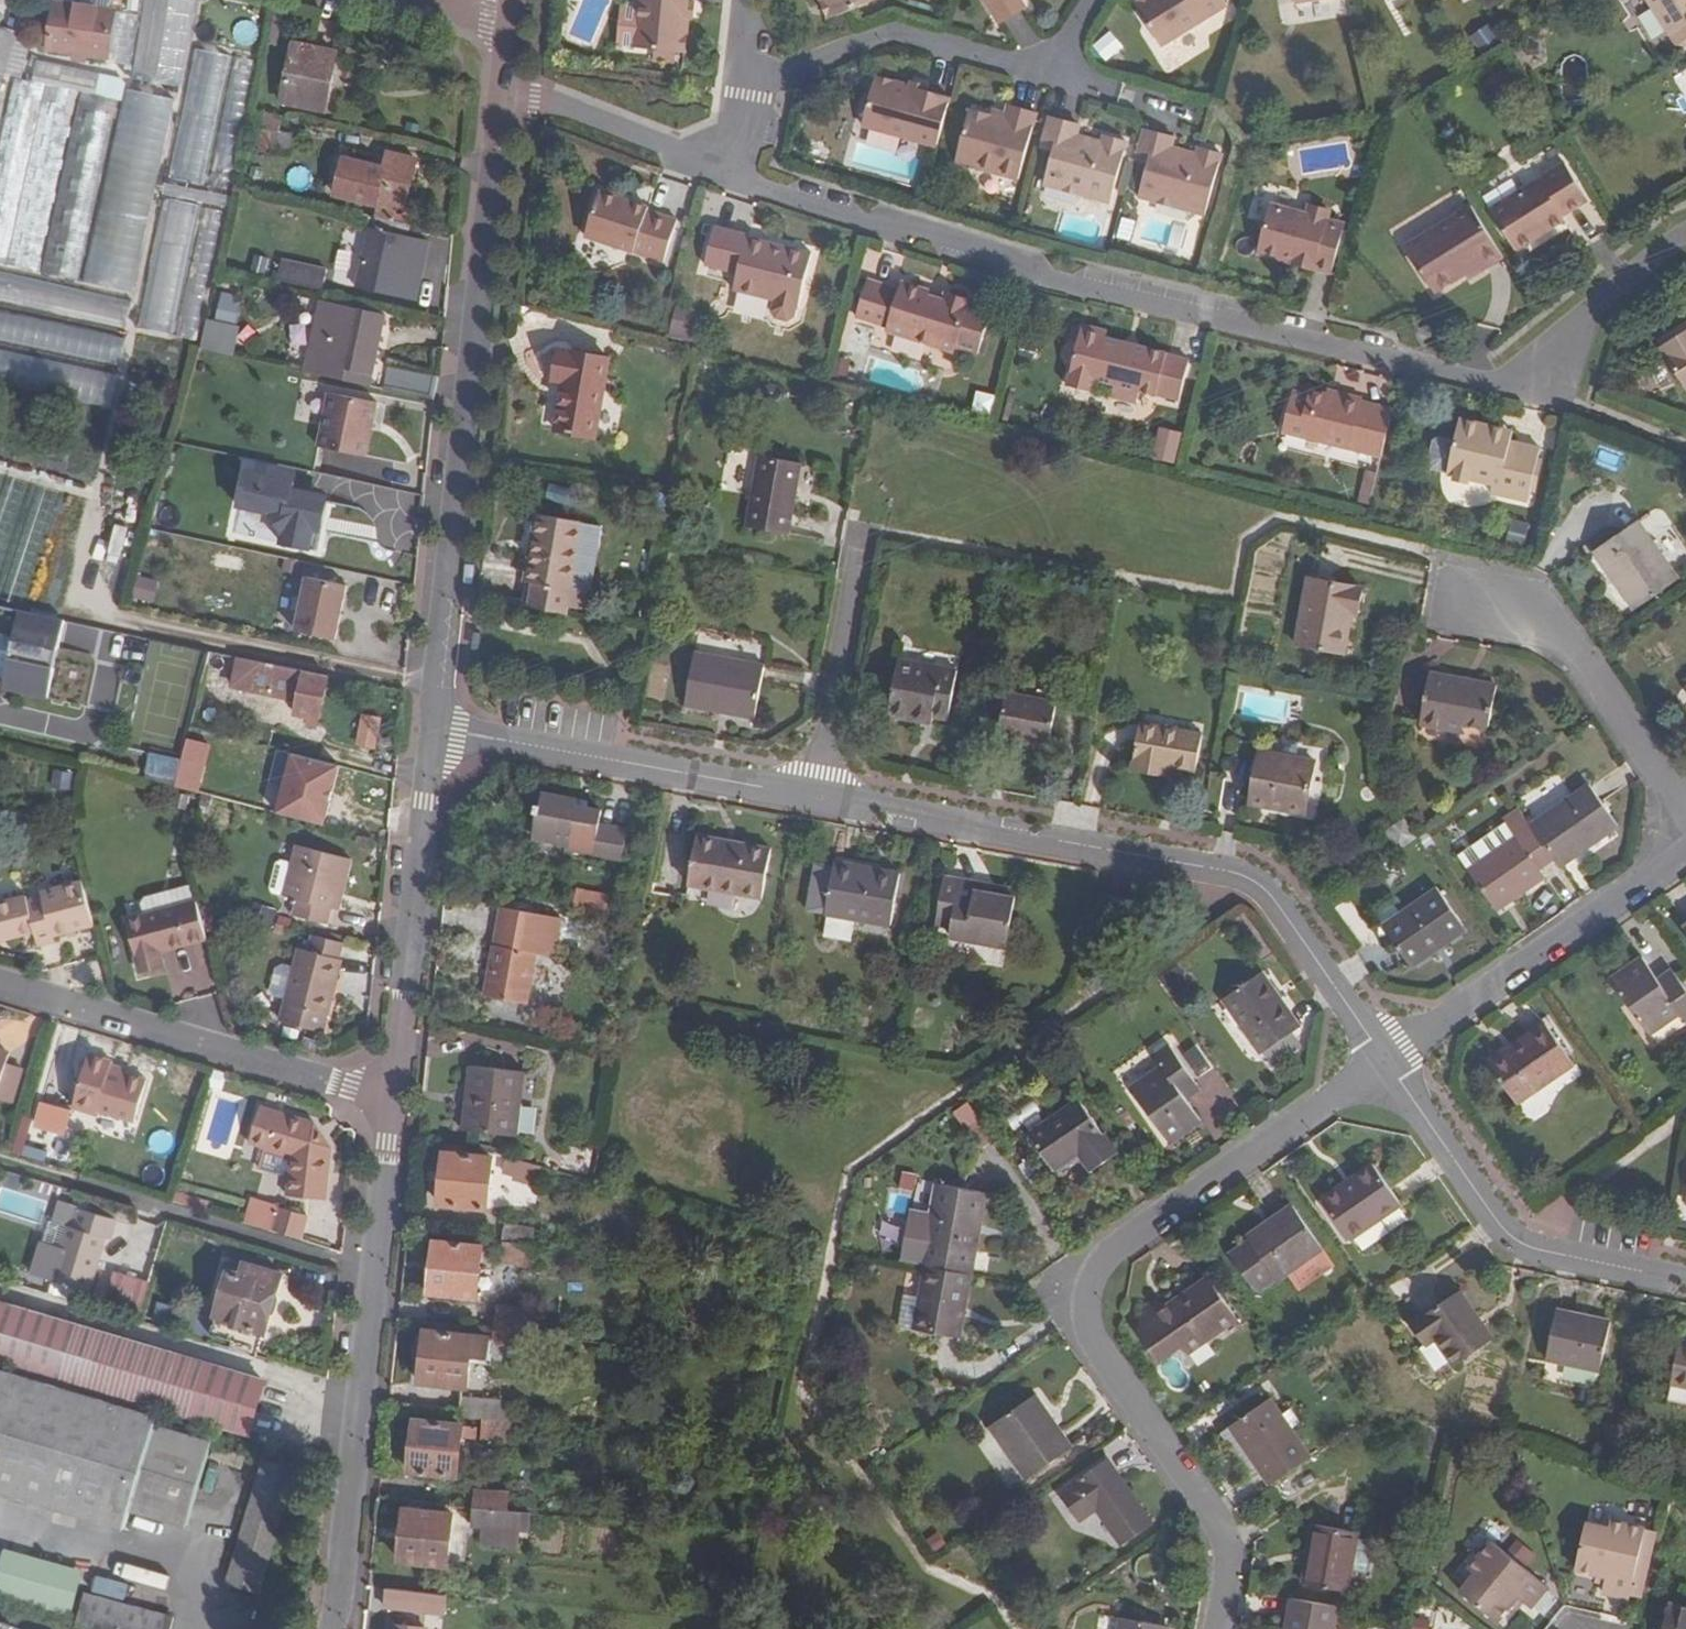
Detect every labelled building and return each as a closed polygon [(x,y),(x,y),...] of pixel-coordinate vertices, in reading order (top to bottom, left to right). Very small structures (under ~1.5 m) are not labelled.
[(129,81),(180,89),(194,0),(142,0),(129,81)] [(692,11),(693,0),(646,0),(645,7),(629,5),(624,45),(687,52),(690,28),(692,11)] [(830,19),(874,1),(874,0),(823,0),(830,19)] [(1000,21),(1025,5),(1023,0),(987,0),(1000,21)] [(1140,7),(1166,48),(1229,8),(1224,0),(1150,0),(1140,7)] [(1672,35),(1685,26),(1685,0),(1650,0),(1672,35)] [(103,59),(111,12),(51,3),(44,49),(103,59)] [(692,11),(690,28),(697,28),(698,12),(692,11)] [(13,34),(0,29),(0,74),(13,34)] [(1114,29),(1094,43),(1107,61),(1126,46),(1114,29)] [(332,53),(290,44),(278,102),(320,112),(332,53)] [(230,58),(194,51),(169,180),(203,189),(230,58)] [(80,93),(91,96),(96,74),(36,62),(32,83),(75,92),(80,93)] [(75,92),(32,83),(12,78),(0,131),(0,264),(35,272),(75,92)] [(953,99),(927,92),(912,87),(879,78),(865,123),(940,145),(953,99)] [(912,87),(927,92),(929,86),(914,82),(912,87)] [(81,282),(131,294),(170,102),(125,90),(81,282)] [(91,96),(80,93),(40,272),(76,281),(115,101),(91,96)] [(282,111),(253,104),(248,122),(259,124),(273,126),(268,148),(284,152),(289,130),(278,127),(282,111)] [(1007,119),(996,115),(995,117),(974,112),(961,161),(1018,177),(1037,114),(1011,108),(1009,114),(1007,119)] [(1007,119),(1009,114),(997,111),(996,115),(1007,119)] [(1076,145),(1078,137),(1081,128),(1051,119),(1044,149),(1057,153),(1048,186),(1113,204),(1131,144),(1109,138),(1107,145),(1089,140),(1087,148),(1076,145)] [(273,126),(259,124),(254,145),(268,148),(273,126)] [(1173,153),(1175,146),(1177,138),(1147,129),(1140,157),(1152,162),(1143,195),(1208,214),(1227,153),(1204,146),(1201,154),(1185,149),(1183,156),(1173,153)] [(1087,148),(1089,140),(1078,137),(1076,145),(1087,148)] [(1183,156),(1185,149),(1175,146),(1173,153),(1183,156)] [(374,218),(391,222),(394,209),(401,211),(412,162),(384,156),(381,166),(380,170),(368,168),(340,161),(332,197),(373,206),(373,204),(377,205),(374,218)] [(1551,225),(1554,229),(1569,220),(1565,215),(1590,198),(1569,162),(1493,208),(1520,250),(1541,237),(1538,233),(1551,225)] [(641,207),(592,192),(578,236),(656,261),(670,219),(640,210),(641,207)] [(163,201),(136,329),(172,336),(198,209),(163,201)] [(1332,271),(1347,221),(1330,217),(1332,212),(1330,207),(1317,203),(1310,205),(1308,211),(1273,203),(1260,247),(1267,255),(1279,258),(1287,254),(1295,257),(1294,264),(1313,269),(1317,267),(1332,271)] [(1487,262),(1490,266),(1506,257),(1474,205),(1409,246),(1438,292),(1469,273),(1487,262)] [(201,209),(176,338),(195,343),(221,212),(201,209)] [(391,222),(374,218),(371,230),(367,229),(354,287),(413,301),(427,241),(405,236),(408,226),(391,222)] [(739,241),(740,235),(740,234),(706,225),(697,263),(729,273),(725,288),(767,298),(764,309),(767,316),(778,319),(785,316),(789,305),(791,306),(804,252),(770,243),(768,249),(739,241)] [(1538,233),(1541,237),(1554,229),(1551,225),(1538,233)] [(770,243),(740,235),(739,241),(768,249),(770,243)] [(279,259),(274,280),(319,289),(323,269),(279,259)] [(1472,278),(1490,266),(1487,262),(1469,273),(1472,278)] [(126,330),(132,302),(0,273),(0,302),(126,330)] [(877,332),(939,351),(948,346),(970,353),(984,311),(962,304),(963,299),(940,291),(936,302),(921,297),(921,293),(893,284),(891,291),(860,281),(849,317),(879,328),(877,332)] [(368,386),(383,315),(327,304),(311,373),(368,386)] [(670,307),(665,329),(684,334),(689,312),(670,307)] [(117,368),(124,337),(0,310),(0,343),(117,368)] [(693,313),(689,312),(684,334),(688,334),(693,313)] [(204,318),(197,348),(238,357),(244,327),(204,318)] [(1120,347),(1122,341),(1100,335),(1102,329),(1077,321),(1059,383),(1084,389),(1088,378),(1108,384),(1105,395),(1129,402),(1133,390),(1149,395),(1150,393),(1172,400),(1183,362),(1160,354),(1160,353),(1130,344),(1129,350),(1120,347)] [(1427,343),(1434,327),(1420,321),(1413,337),(1427,343)] [(684,334),(665,329),(663,336),(682,341),(684,334)] [(1685,331),(1660,347),(1685,388),(1685,333),(1685,331)] [(1129,350),(1130,344),(1122,341),(1120,347),(1129,350)] [(604,360),(555,350),(550,379),(563,382),(555,429),(591,436),(604,360)] [(115,378),(0,351),(0,385),(110,410),(115,378)] [(433,401),(436,377),(387,366),(382,389),(433,401)] [(1338,394),(1339,389),(1323,385),(1322,390),(1338,394)] [(1338,394),(1322,390),(1306,386),(1305,391),(1289,387),(1279,427),(1378,452),(1390,405),(1358,396),(1358,394),(1339,389),(1338,394)] [(980,389),(976,410),(996,414),(1000,394),(980,389)] [(329,394),(318,447),(367,457),(378,404),(329,394)] [(1493,441),(1495,431),(1456,422),(1444,478),(1450,480),(1453,484),(1461,486),(1469,483),(1490,488),(1489,495),(1526,503),(1537,451),(1507,444),(1493,441)] [(1145,456),(1165,461),(1173,433),(1154,428),(1145,456)] [(1493,441),(1507,444),(1509,434),(1495,431),(1493,441)] [(797,463),(757,456),(744,528),(784,535),(797,463)] [(1374,502),(1378,472),(1366,470),(1362,501),(1374,502)] [(312,529),(320,531),(327,499),(290,490),(292,482),(244,472),(236,507),(271,514),(283,534),(281,544),(308,549),(312,529)] [(27,482),(1,474),(0,477),(0,564),(27,482)] [(34,484),(0,586),(0,597),(22,603),(58,492),(34,484)] [(570,590),(581,523),(532,515),(517,607),(557,614),(559,600),(550,599),(552,587),(570,590)] [(1634,522),(1590,552),(1631,610),(1675,580),(1634,522)] [(581,523),(570,590),(587,592),(597,526),(581,523)] [(316,551),(320,531),(312,529),(308,549),(316,551)] [(140,575),(135,597),(156,601),(161,580),(140,575)] [(295,630),(334,639),(347,585),(307,576),(295,630)] [(1359,590),(1306,580),(1294,646),(1340,655),(1348,614),(1354,615),(1359,590)] [(567,616),(570,590),(552,587),(550,599),(559,600),(557,614),(567,616)] [(22,684),(19,693),(44,698),(62,622),(15,611),(9,638),(0,635),(0,679),(22,684)] [(761,666),(692,654),(682,705),(752,718),(761,666)] [(318,721),(326,675),(239,657),(232,685),(295,702),(292,715),(307,718),(305,727),(313,729),(315,720),(318,721)] [(918,713),(930,715),(946,719),(955,671),(896,660),(886,715),(917,720),(918,713)] [(1445,721),(1462,724),(1485,729),(1492,685),(1427,673),(1417,725),(1443,730),(1445,721)] [(0,679),(0,688),(19,693),(22,684),(0,679)] [(1054,703),(1003,694),(996,735),(1046,744),(1054,703)] [(360,746),(382,748),(385,714),(362,713),(360,746)] [(929,723),(930,715),(918,713),(917,720),(929,723)] [(1461,733),(1462,724),(1445,721),(1443,730),(1461,733)] [(1192,771),(1199,735),(1136,723),(1128,768),(1166,775),(1167,767),(1192,771)] [(154,750),(149,771),(178,779),(184,758),(154,750)] [(331,827),(351,767),(297,750),(277,809),(331,827)] [(1277,802),(1304,807),(1314,761),(1257,750),(1247,802),(1275,808),(1277,802)] [(1556,866),(1614,825),(1586,784),(1527,825),(1556,866)] [(574,798),(540,791),(531,834),(564,841),(563,849),(619,860),(625,828),(597,823),(600,810),(573,805),(574,798)] [(1304,813),(1304,807),(1277,802),(1275,808),(1304,813)] [(1549,860),(1530,831),(1517,812),(1502,823),(1512,837),(1494,850),(1484,836),(1453,857),(1489,907),(1516,889),(1519,893),(1540,878),(1535,870),(1549,860)] [(1390,828),(1403,848),(1421,836),(1409,816),(1390,828)] [(1512,837),(1502,823),(1484,836),(1494,850),(1512,837)] [(739,850),(740,843),(695,835),(694,841),(739,850)] [(739,850),(694,841),(685,886),(759,898),(767,848),(740,843),(739,850)] [(322,923),(334,880),(341,882),(348,858),(294,845),(290,863),(278,860),(273,864),(268,889),(270,893),(294,899),(291,916),(322,923)] [(869,874),(870,869),(832,862),(831,868),(869,874)] [(869,874),(831,868),(823,914),(831,915),(856,919),(888,925),(898,874),(870,869),(869,874)] [(974,891),(975,883),(943,876),(934,925),(950,927),(947,938),(1003,947),(1012,898),(974,891)] [(10,938),(35,932),(38,946),(55,941),(54,936),(93,925),(81,880),(41,891),(42,896),(27,900),(25,895),(0,902),(0,933),(8,931),(10,938)] [(334,909),(341,882),(334,880),(327,907),(334,909)] [(1014,890),(975,883),(974,891),(1012,898),(1014,890)] [(142,919),(192,905),(187,886),(178,889),(179,891),(144,900),(140,908),(142,919)] [(1434,889),(1380,926),(1408,967),(1462,929),(1434,889)] [(136,968),(161,961),(158,950),(204,938),(195,905),(192,905),(142,919),(124,923),(136,968)] [(856,919),(831,915),(826,937),(852,941),(856,919)] [(10,938),(8,931),(0,933),(0,941),(10,938)] [(329,991),(338,961),(337,960),(343,942),(312,935),(307,952),(299,951),(284,1004),(319,1015),(324,1000),(331,1003),(334,994),(329,991)] [(533,953),(492,946),(483,996),(523,1003),(533,953)] [(1608,978),(1647,1035),(1678,1014),(1685,1024),(1685,1023),(1685,993),(1669,968),(1654,979),(1639,957),(1608,978)] [(163,967),(161,961),(136,968),(137,974),(163,967)] [(329,991),(334,994),(343,962),(338,961),(329,991)] [(1257,973),(1220,999),(1258,1054),(1295,1028),(1257,973)] [(324,1000),(319,1015),(327,1017),(331,1003),(324,1000)] [(1527,1042),(1490,1068),(1513,1103),(1570,1063),(1541,1023),(1522,1037),(1527,1042)] [(1486,1062),(1490,1068),(1527,1042),(1522,1037),(1486,1062)] [(1179,1093),(1193,1082),(1167,1045),(1152,1055),(1159,1065),(1128,1087),(1167,1143),(1197,1121),(1184,1102),(1179,1093)] [(6,1064),(8,1055),(0,1052),(0,1082),(6,1064)] [(112,1071),(114,1066),(114,1063),(89,1054),(73,1106),(100,1115),(100,1111),(135,1122),(147,1083),(127,1076),(112,1071)] [(0,1082),(0,1100),(11,1104),(21,1069),(6,1064),(0,1082)] [(112,1071),(127,1076),(129,1071),(114,1066),(112,1071)] [(521,1072),(469,1066),(461,1129),(514,1135),(521,1072)] [(1179,1093),(1184,1102),(1199,1090),(1193,1082),(1179,1093)] [(1052,1167),(1063,1159),(1073,1153),(1087,1172),(1114,1153),(1076,1100),(1024,1136),(1047,1171),(1052,1167)] [(70,1111),(42,1102),(36,1122),(55,1128),(70,1111)] [(968,1102),(956,1114),(987,1144),(999,1131),(968,1102)] [(285,1181),(283,1198),(321,1204),(329,1149),(327,1147),(320,1145),(312,1133),(315,1127),(314,1124),(260,1108),(249,1146),(264,1151),(255,1171),(285,1181)] [(327,1147),(315,1127),(312,1133),(320,1145),(327,1147)] [(443,1144),(435,1205),(483,1210),(489,1158),(458,1154),(459,1146),(443,1144)] [(542,1165),(503,1154),(499,1168),(510,1171),(509,1176),(536,1184),(542,1165)] [(1067,1164),(1063,1159),(1052,1167),(1055,1173),(1067,1164)] [(1353,1184),(1324,1204),(1347,1239),(1397,1204),(1369,1165),(1350,1179),(1353,1184)] [(1320,1199),(1324,1204),(1353,1184),(1350,1179),(1320,1199)] [(924,1265),(969,1273),(984,1194),(935,1185),(920,1264),(924,1265)] [(52,1221),(64,1225),(58,1247),(40,1241),(31,1273),(50,1279),(51,1279),(80,1288),(87,1290),(102,1236),(108,1237),(112,1223),(107,1221),(112,1203),(76,1191),(73,1202),(58,1197),(52,1221)] [(198,1209),(201,1201),(177,1193),(174,1201),(198,1209)] [(248,1224),(275,1232),(281,1208),(255,1201),(248,1224)] [(107,1221),(112,1223),(114,1217),(127,1221),(131,1208),(112,1203),(107,1221)] [(1264,1229),(1293,1210),(1288,1204),(1261,1224),(1264,1229)] [(1264,1229),(1261,1224),(1244,1236),(1246,1239),(1227,1253),(1252,1288),(1271,1276),(1273,1279),(1319,1247),(1293,1210),(1264,1229)] [(303,1241),(310,1219),(281,1211),(275,1232),(303,1241)] [(64,1225),(52,1221),(46,1219),(40,1241),(58,1247),(64,1225)] [(503,1240),(527,1245),(530,1228),(505,1224),(503,1240)] [(527,1245),(503,1240),(499,1262),(525,1266),(529,1245),(527,1245)] [(431,1241),(425,1293),(473,1298),(479,1245),(431,1241)] [(281,1272),(231,1257),(228,1268),(225,1268),(209,1322),(212,1323),(209,1333),(255,1346),(258,1337),(262,1338),(281,1272)] [(969,1273),(924,1265),(912,1330),(957,1337),(969,1273)] [(146,1285),(110,1275),(101,1307),(136,1317),(146,1285)] [(1185,1300),(1160,1317),(1184,1352),(1233,1318),(1205,1277),(1180,1293),(1185,1300)] [(77,1298),(80,1288),(51,1279),(48,1289),(77,1298)] [(1455,1290),(1408,1323),(1423,1346),(1430,1340),(1449,1366),(1489,1339),(1455,1290)] [(1156,1311),(1160,1317),(1185,1300),(1180,1293),(1156,1311)] [(83,1385),(83,1383),(246,1431),(261,1377),(152,1348),(70,1324),(0,1304),(0,1361),(83,1385)] [(493,1329),(530,1334),(533,1311),(496,1307),(493,1329)] [(1606,1322),(1555,1312),(1544,1359),(1595,1369),(1606,1322)] [(528,1347),(530,1334),(493,1329),(491,1343),(528,1347)] [(422,1330),(417,1381),(463,1387),(467,1358),(483,1360),(486,1337),(422,1330)] [(1676,1342),(1668,1383),(1685,1386),(1685,1344),(1676,1342)] [(0,1361),(0,1490),(122,1527),(127,1509),(184,1525),(210,1441),(153,1425),(157,1410),(82,1388),(83,1385),(0,1361)] [(1033,1393),(987,1424),(1025,1478),(1071,1446),(1033,1393)] [(1308,1457),(1267,1398),(1227,1426),(1268,1484),(1308,1457)] [(481,1419),(509,1422),(510,1403),(460,1399),(458,1417),(481,1419)] [(507,1440),(509,1422),(481,1419),(479,1437),(507,1440)] [(454,1475),(457,1438),(459,1426),(410,1422),(405,1470),(454,1475)] [(459,1426),(457,1438),(469,1439),(470,1428),(459,1426)] [(1148,1522),(1106,1460),(1059,1493),(1078,1521),(1094,1509),(1117,1543),(1148,1522)] [(292,1469),(263,1461),(225,1583),(256,1592),(292,1469)] [(473,1507),(507,1510),(508,1492),(474,1489),(473,1507)] [(505,1531),(507,1510),(473,1507),(471,1528),(482,1529),(505,1531)] [(464,1514),(402,1508),(396,1561),(446,1564),(450,1527),(463,1528),(464,1514)] [(505,1531),(482,1529),(480,1544),(514,1548),(518,1512),(507,1510),(505,1531)] [(1634,1562),(1645,1564),(1652,1532),(1641,1529),(1641,1527),(1622,1523),(1620,1532),(1583,1524),(1573,1569),(1603,1576),(1599,1592),(1626,1598),(1627,1594),(1634,1562)] [(1352,1531),(1311,1524),(1302,1582),(1342,1590),(1352,1531)] [(1516,1595),(1533,1575),(1496,1544),(1484,1560),(1474,1572),(1468,1566),(1453,1586),(1507,1628),(1511,1628),(1522,1615),(1516,1609),(1509,1604),(1516,1595)] [(1474,1572),(1484,1560),(1477,1555),(1468,1566),(1474,1572)] [(1638,1597),(1645,1564),(1634,1562),(1627,1594),(1638,1597)] [(129,1598),(131,1582),(99,1578),(97,1594),(129,1598)] [(391,1608),(409,1610),(441,1613),(443,1594),(386,1588),(384,1605),(392,1605),(391,1608)] [(171,1617),(82,1593),(73,1625),(89,1628),(168,1628),(171,1617)] [(1509,1604),(1516,1609),(1523,1602),(1516,1595),(1509,1604)] [(1335,1607),(1289,1598),(1284,1628),(1330,1628),(1335,1607)] [(1667,1603),(1661,1628),(1685,1628),(1685,1608),(1667,1603)] [(408,1621),(409,1610),(391,1608),(390,1619),(408,1621)] [(1118,1618),(1116,1628),(1164,1628),(1164,1625),(1118,1618)] [(1434,1620),(1418,1618),(1416,1628),(1433,1628),(1434,1620)] [(390,1619),(389,1628),(407,1628),(408,1621),(390,1619)] [(0,1621),(0,1628),(19,1628),(0,1621)]
